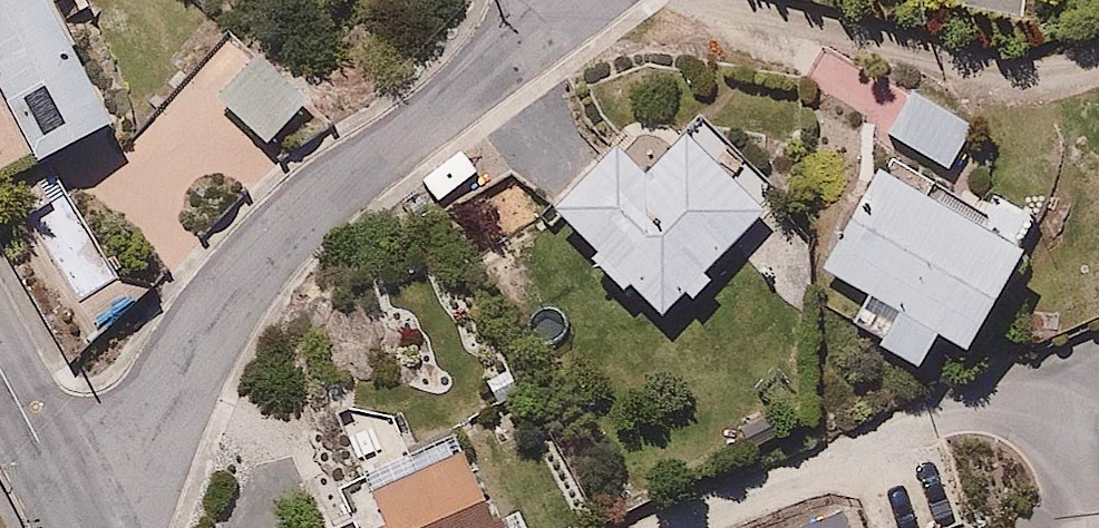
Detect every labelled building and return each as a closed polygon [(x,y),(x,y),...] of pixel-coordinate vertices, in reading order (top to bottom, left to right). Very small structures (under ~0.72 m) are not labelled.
[(37,163),(119,124),(60,0),(0,0),(0,84),(37,163)] [(183,80),(209,102),(216,93),(270,139),(309,95),(229,26),(183,80)] [(919,88),(892,132),(955,171),(982,127),(919,88)] [(714,269),(781,198),(705,127),(656,179),(612,138),(554,200),(606,248),(594,261),(626,291),(635,282),(671,315),(697,287),(706,296),(724,277),(714,269)] [(950,335),(978,350),(1050,220),(1002,194),(988,219),(885,162),(825,271),(901,313),(884,344),(931,370),(950,335)] [(149,300),(128,273),(80,311),(101,338),(149,300)] [(467,443),(380,485),(392,510),(355,527),(508,527),(467,443)] [(796,527),(849,527),(841,510),(796,527)]
